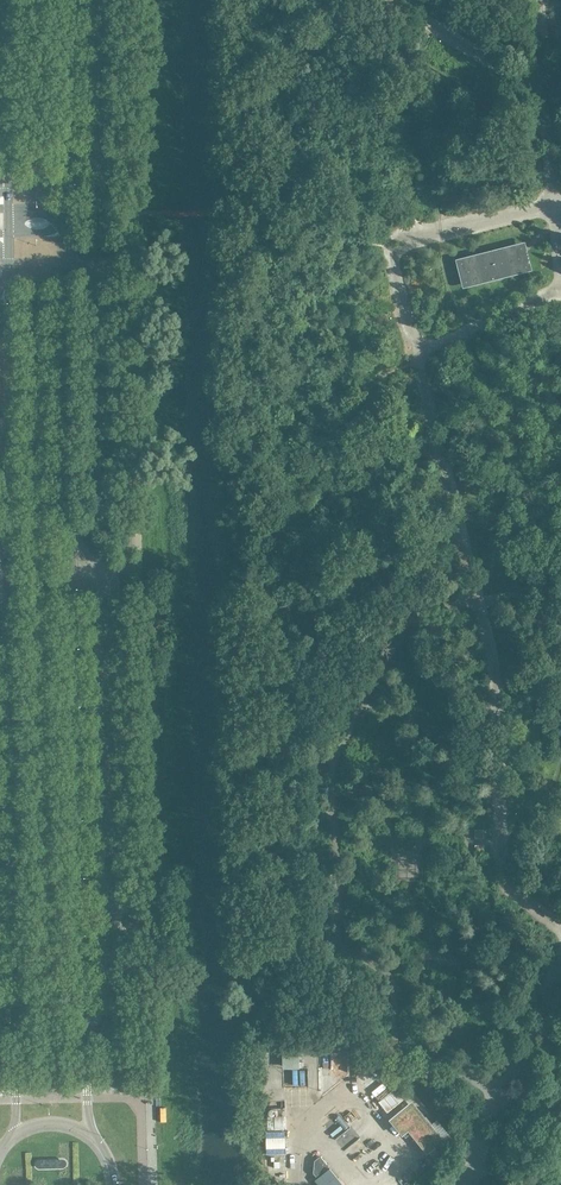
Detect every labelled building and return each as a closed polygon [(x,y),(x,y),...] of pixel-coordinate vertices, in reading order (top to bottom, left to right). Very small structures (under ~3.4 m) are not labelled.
[(519,275),(511,246),(482,253),(485,261),(480,262),(479,261),(478,260),(477,260),(475,259),(474,259),(472,259),(470,259),(468,260),(467,260),(465,261),(464,263),(463,264),(462,266),(461,267),(461,269),(461,270),(461,271),(461,273),(461,275),(462,276),(462,277),(463,278),(463,279),(465,280),(465,281),(466,281),(468,282),(470,283),(471,283),(472,283),(474,283),(475,283),(477,282),(479,281),(480,280),(481,280),(482,279),(483,277),(484,276),(488,274),(490,282),(519,275)] [(319,788),(319,798),(329,797),(329,788),(319,788)] [(476,830),(475,838),(484,838),(484,830),(476,830)] [(476,846),(475,854),(484,855),(484,846),(476,846)] [(300,1068),(299,1053),(299,1052),(282,1053),(283,1069),(300,1068)] [(370,1091),(381,1082),(376,1077),(365,1085),(370,1091)] [(440,1144),(408,1105),(392,1118),(404,1134),(410,1130),(429,1153),(440,1144)] [(282,1129),(282,1120),(268,1120),(268,1130),(282,1129)] [(286,1154),(285,1132),(266,1132),(267,1154),(286,1154)] [(328,1167),(320,1156),(315,1161),(313,1173),(316,1176),(328,1167)] [(330,1168),(315,1181),(318,1184),(344,1184),(330,1168)]
